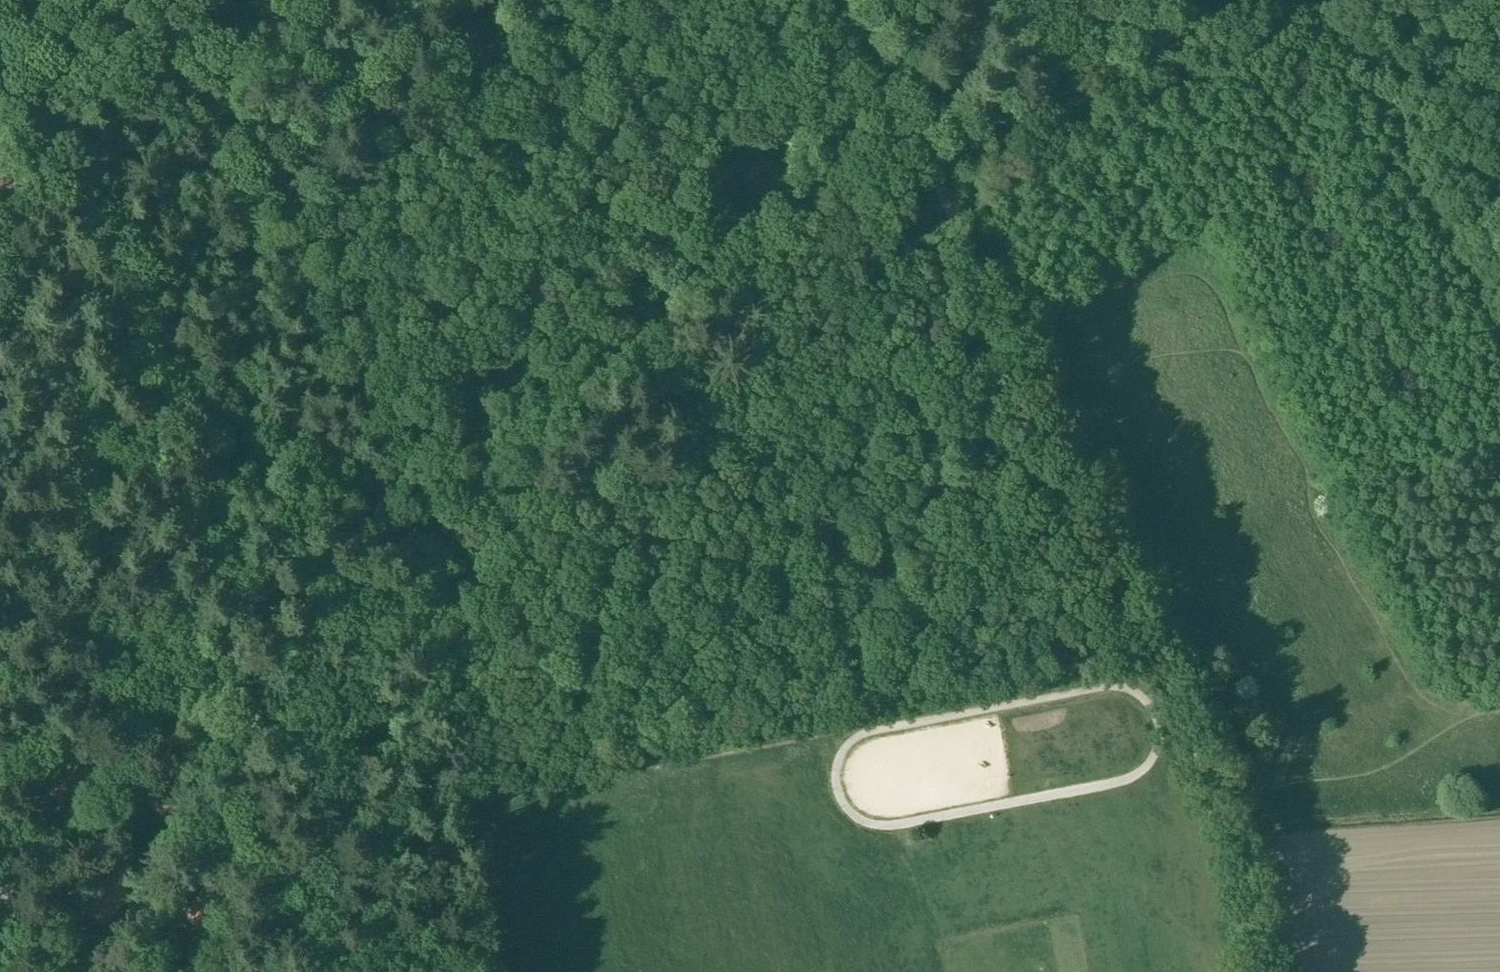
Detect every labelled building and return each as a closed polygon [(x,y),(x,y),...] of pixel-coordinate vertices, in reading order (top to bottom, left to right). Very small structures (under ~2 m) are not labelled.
[(73,755),(45,789),(65,805),(93,771),(73,755)] [(111,874),(83,908),(102,924),(131,890),(111,874)] [(213,881),(184,915),(204,931),(232,898),(213,881)] [(6,959),(11,962),(11,961),(0,955),(0,970),(6,959)]
